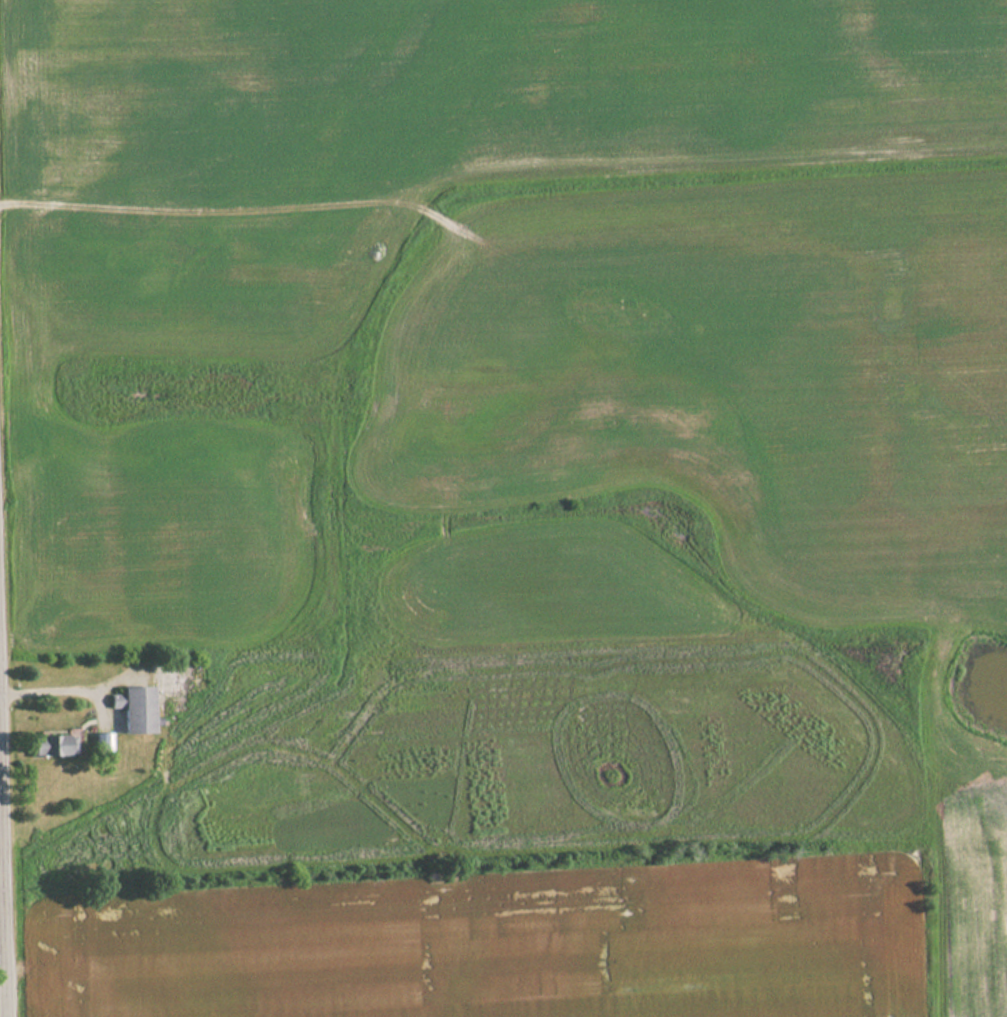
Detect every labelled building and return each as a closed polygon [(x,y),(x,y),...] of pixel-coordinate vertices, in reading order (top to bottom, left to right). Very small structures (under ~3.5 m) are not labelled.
[(152,686),(122,686),(122,694),(109,694),(109,707),(123,707),(123,732),(152,732),(152,686)] [(73,755),(73,735),(32,735),(32,756),(73,755)]
